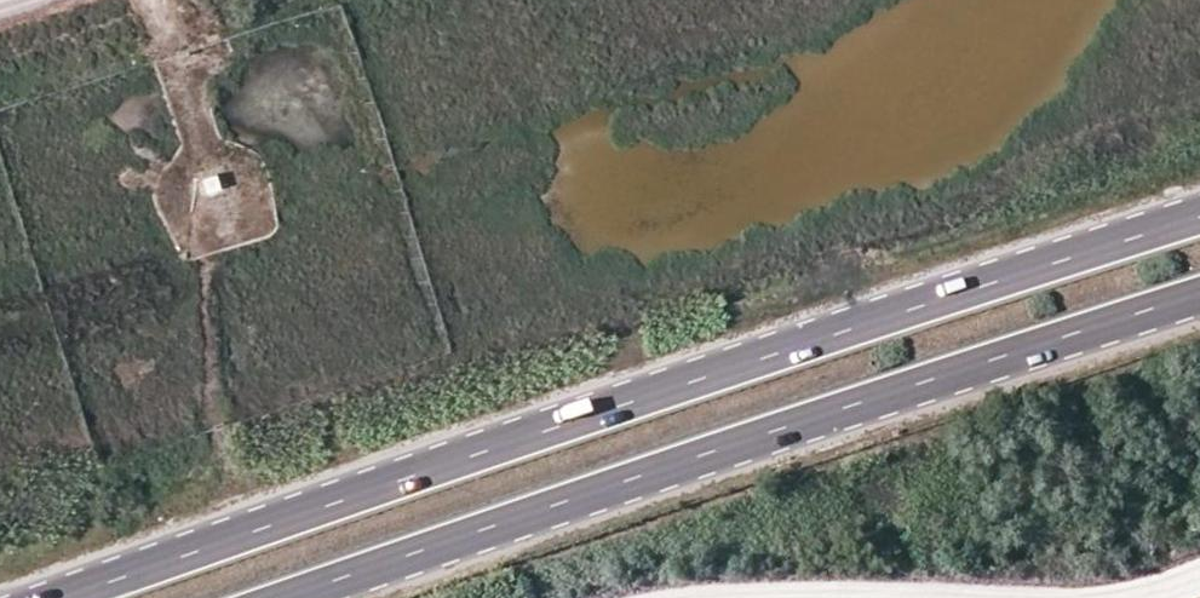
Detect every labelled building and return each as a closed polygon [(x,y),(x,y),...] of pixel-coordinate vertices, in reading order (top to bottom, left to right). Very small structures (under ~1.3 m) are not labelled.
[(199,178),(205,199),(226,192),(220,172),(199,178)]
